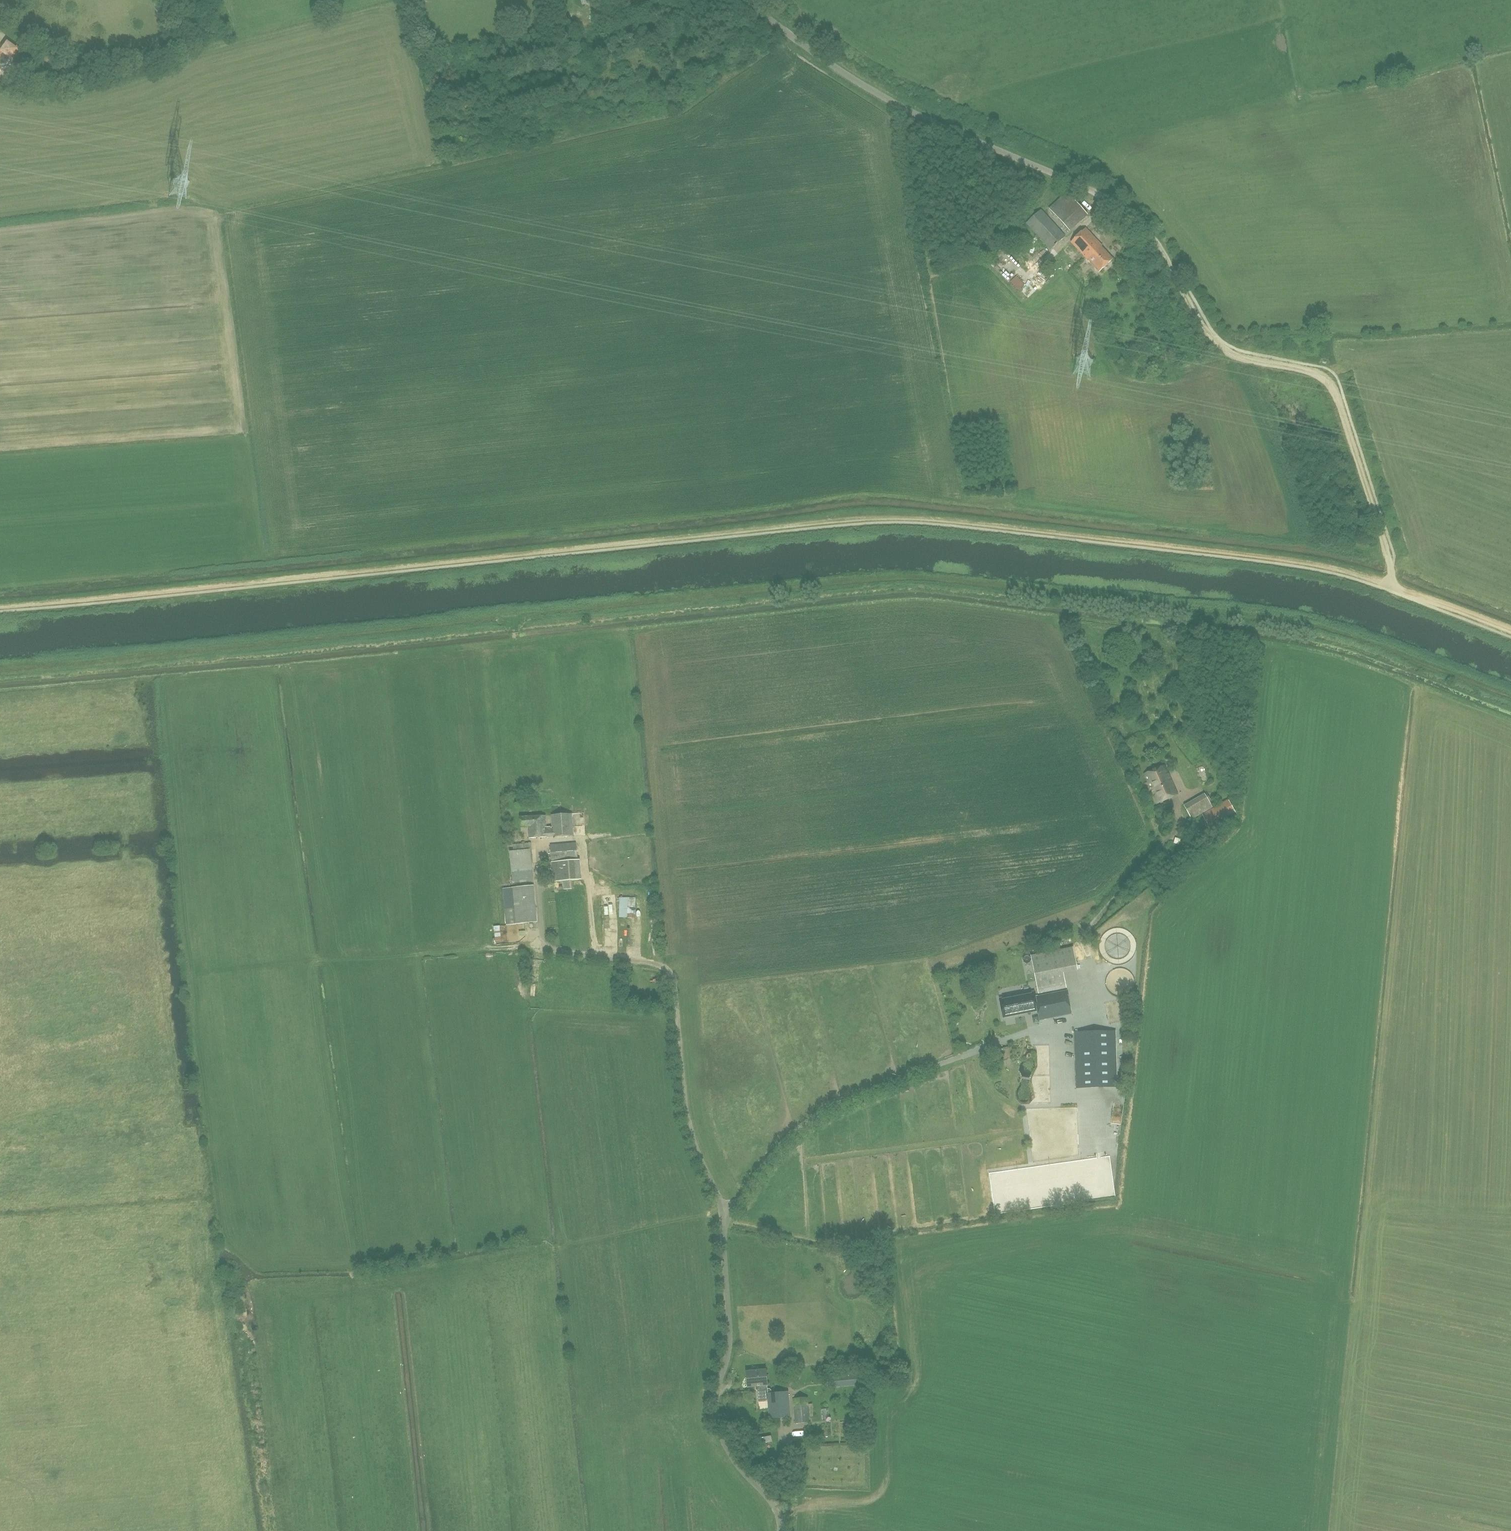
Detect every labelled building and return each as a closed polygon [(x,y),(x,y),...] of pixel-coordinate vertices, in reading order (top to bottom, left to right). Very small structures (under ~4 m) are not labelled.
[(7,64),(17,48),(6,41),(0,50),(0,65),(7,64)] [(1045,180),(1038,188),(1043,192),(1049,184),(1045,180)] [(1067,192),(1049,209),(1070,232),(1088,215),(1067,192)] [(1051,250),(1066,237),(1041,210),(1026,223),(1051,250)] [(1086,229),(1071,243),(1087,260),(1088,260),(1100,272),(1113,259),(1101,247),(1102,246),(1086,229)] [(1028,301),(1021,291),(1012,298),(1018,308),(1028,301)] [(1007,313),(1015,307),(1009,299),(1001,305),(1007,313)] [(1157,803),(1177,794),(1164,765),(1144,774),(1157,803)] [(1209,826),(1234,812),(1228,801),(1202,815),(1209,826)] [(552,815),(552,831),(553,837),(573,836),(572,815),(552,815)] [(553,837),(552,831),(546,831),(546,816),(521,817),(521,827),(528,826),(529,838),(553,837)] [(577,860),(575,843),(549,846),(550,862),(577,860)] [(509,884),(529,883),(527,850),(507,851),(509,884)] [(513,887),(505,888),(506,908),(514,907),(516,925),(538,923),(534,885),(513,887)] [(625,908),(623,932),(634,933),(637,902),(630,902),(629,908),(625,908)] [(500,943),(501,956),(513,955),(511,941),(500,943)] [(1064,973),(1077,971),(1073,979),(1080,987),(1090,986),(1094,976),(1088,969),(1078,969),(1073,947),(1030,955),(1038,994),(1067,988),(1064,973)] [(1039,1020),(1071,1014),(1067,991),(1035,997),(1035,999),(1023,1001),(1021,995),(1000,999),(1003,1017),(1037,1010),(1039,1020)] [(1108,1032),(1111,1028),(1103,1021),(1100,1025),(1108,1032)] [(1077,1087),(1117,1086),(1115,1032),(1075,1033),(1077,1087)] [(1051,1162),(1043,1170),(1048,1174),(1045,1177),(1050,1181),(1056,1174),(1052,1171),(1056,1166),(1051,1162)] [(790,1417),(788,1392),(771,1393),(771,1390),(769,1389),(767,1389),(767,1385),(766,1370),(747,1371),(748,1387),(757,1386),(758,1401),(768,1400),(770,1419),(790,1417)] [(794,1399),(796,1423),(810,1422),(808,1398),(794,1399)]
